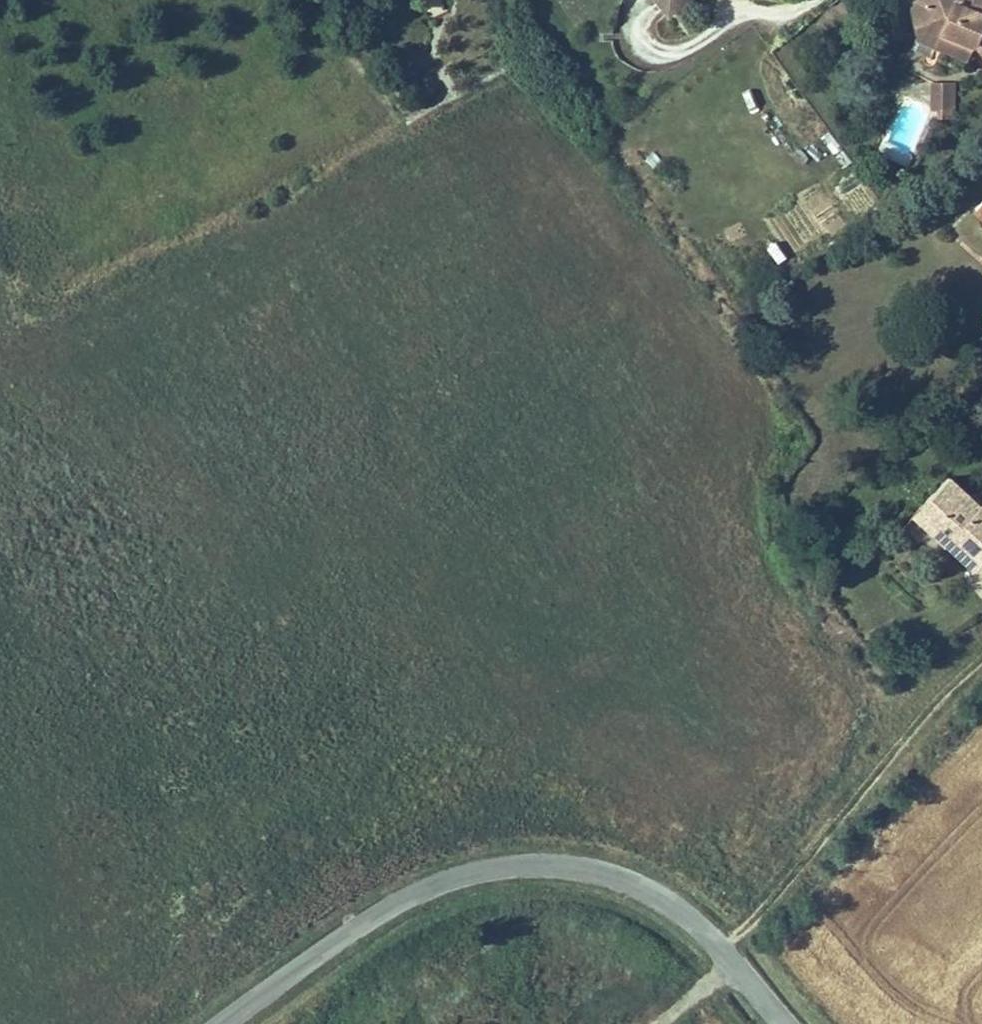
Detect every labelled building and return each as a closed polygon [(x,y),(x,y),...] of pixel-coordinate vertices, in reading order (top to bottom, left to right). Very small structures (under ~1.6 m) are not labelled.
[(448,11),(443,0),(422,0),(429,18),(448,11)] [(898,27),(953,49),(960,34),(979,60),(981,58),(981,0),(892,0),(898,27)] [(939,98),(936,69),(912,71),(916,101),(939,98)] [(981,522),(981,503),(962,484),(956,478),(951,483),(928,461),(890,501),(906,516),(912,511),(953,552),(981,522)]
